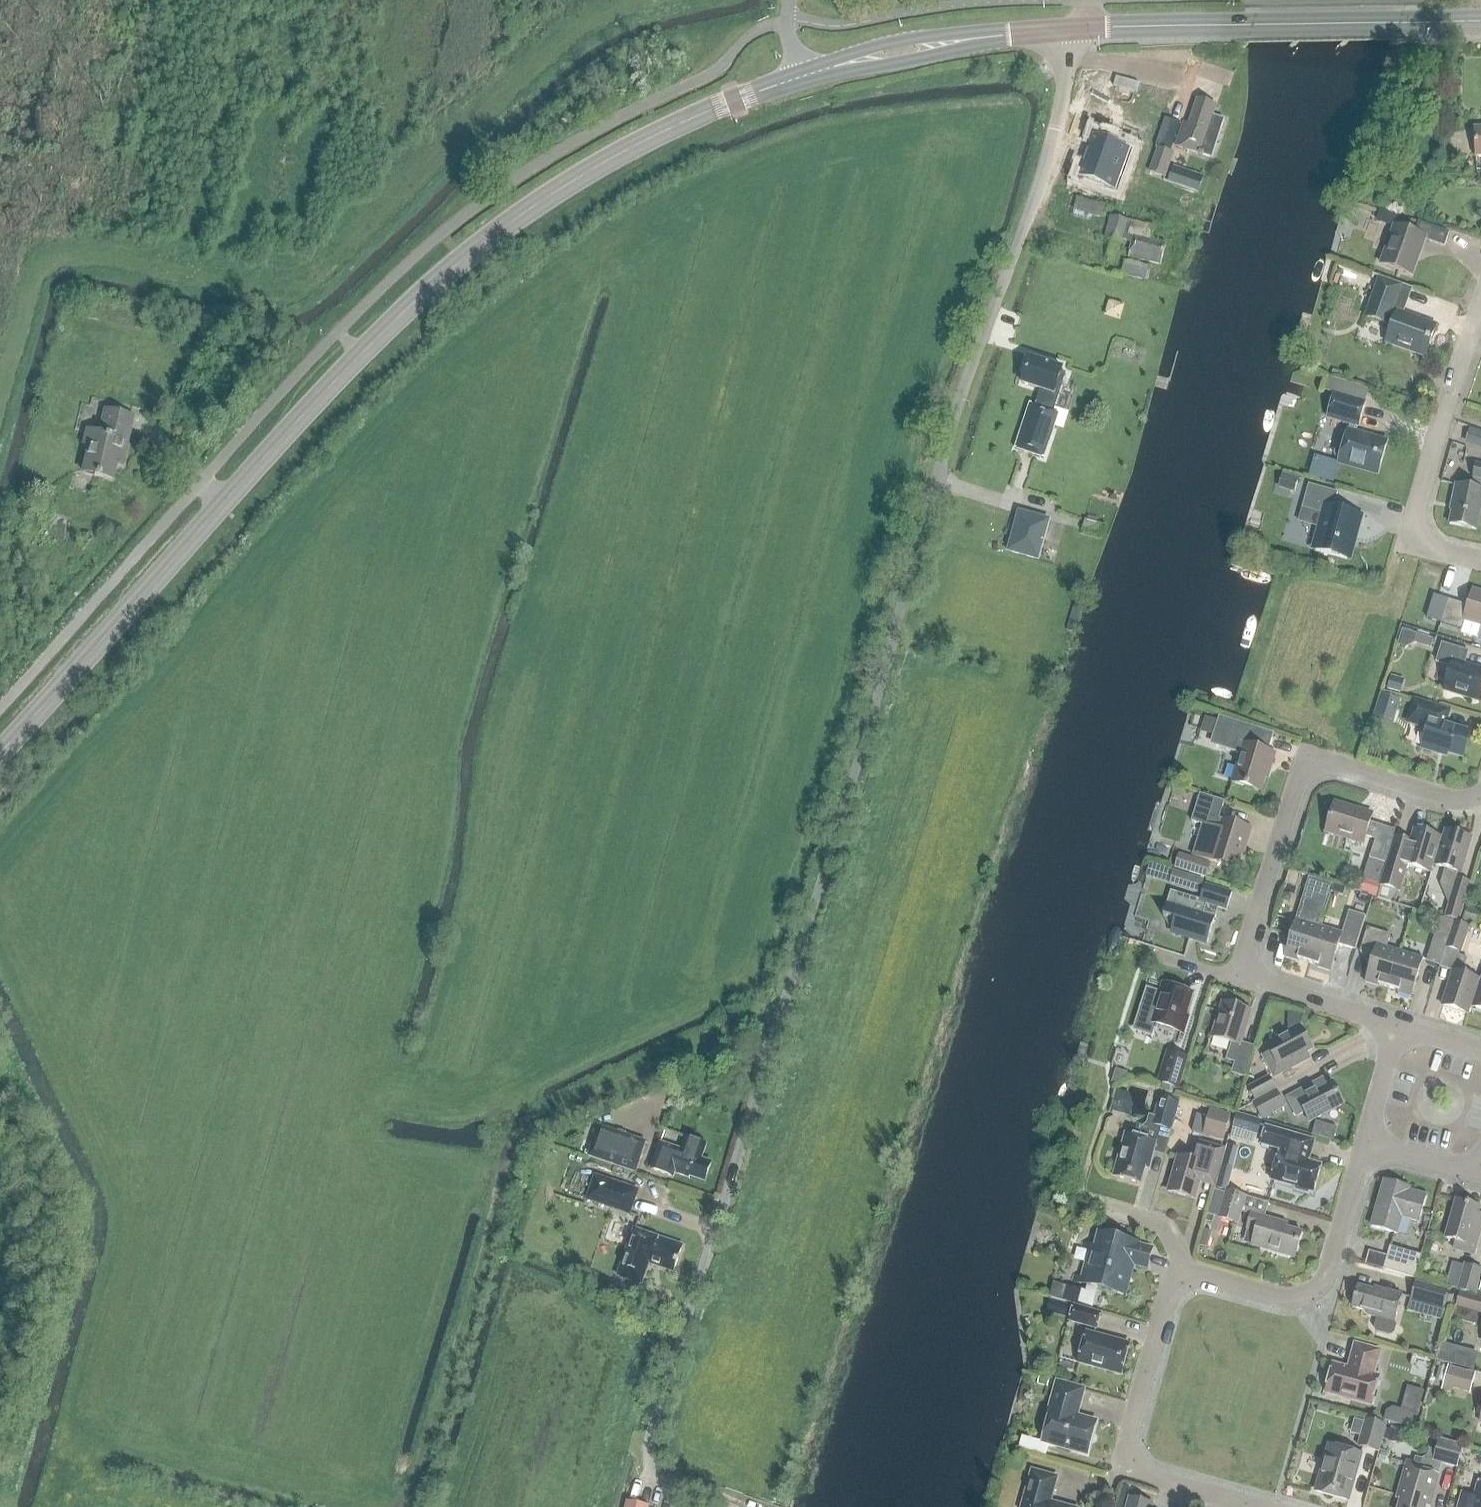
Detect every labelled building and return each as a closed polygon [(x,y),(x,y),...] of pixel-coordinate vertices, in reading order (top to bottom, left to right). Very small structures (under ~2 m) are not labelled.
[(1191,125),(1186,123),(1177,147),(1211,161),(1225,123),(1214,119),(1218,109),(1200,102),(1191,125)] [(1126,146),(1093,135),(1078,178),(1110,190),(1126,146)] [(1149,172),(1164,178),(1174,155),(1158,149),(1149,172)] [(1202,177),(1187,172),(1181,188),(1197,194),(1202,177)] [(1076,200),(1073,211),(1099,219),(1102,208),(1076,200)] [(1106,235),(1123,240),(1124,238),(1133,241),(1129,255),(1159,264),(1165,244),(1149,239),(1153,226),(1112,214),(1106,235)] [(1443,246),(1448,232),(1418,222),(1414,233),(1394,225),(1380,264),(1411,275),(1411,273),(1410,273),(1423,238),(1443,246)] [(1120,273),(1147,280),(1150,267),(1124,260),(1120,273)] [(1375,287),(1365,316),(1387,324),(1387,323),(1392,325),(1386,342),(1424,356),(1434,325),(1403,314),(1400,313),(1409,288),(1412,289),(1412,288),(1374,274),(1373,275),(1379,277),(1375,287)] [(1116,288),(1113,299),(1126,303),(1129,292),(1116,288)] [(1062,368),(1029,358),(1029,360),(1025,359),(1021,371),(1025,372),(1022,383),(1041,390),(1037,405),(1031,403),(1016,449),(1045,459),(1060,412),(1054,411),(1066,372),(1062,371),(1062,368)] [(1333,394),(1327,417),(1357,426),(1365,401),(1334,392),(1333,394)] [(83,472),(112,479),(116,463),(121,465),(133,417),(105,410),(100,433),(87,430),(84,444),(89,446),(83,472)] [(1339,458),(1338,462),(1377,473),(1386,443),(1346,431),(1342,445),(1339,444),(1335,447),(1333,454),(1335,457),(1339,458)] [(1475,464),(1472,478),(1473,478),(1471,488),(1455,484),(1452,498),(1454,498),(1448,524),(1476,529),(1480,504),(1480,465),(1475,464)] [(1316,480),(1334,485),(1338,474),(1320,468),(1316,480)] [(1296,480),(1281,475),(1276,491),(1292,495),(1296,480)] [(1357,532),(1362,515),(1332,507),(1337,492),(1308,484),(1301,508),(1325,514),(1315,550),(1346,559),(1353,531),(1357,532)] [(1051,521),(1026,515),(1022,529),(1021,528),(1019,535),(1015,534),(1009,553),(1040,562),(1051,521)] [(1480,624),(1480,593),(1472,590),(1467,605),(1447,599),(1440,622),(1461,629),(1464,619),(1480,624)] [(1404,639),(1433,646),(1436,635),(1423,632),(1426,615),(1410,612),(1404,639)] [(1480,701),(1480,697),(1480,670),(1464,664),(1468,651),(1441,643),(1435,662),(1450,667),(1443,690),(1480,701)] [(1404,678),(1390,674),(1386,687),(1400,691),(1404,678)] [(1380,693),(1377,705),(1396,711),(1400,699),(1380,693)] [(1437,750),(1462,758),(1470,732),(1436,721),(1440,708),(1414,699),(1407,722),(1427,728),(1421,748),(1436,753),(1437,750)] [(1212,735),(1211,738),(1215,746),(1240,754),(1232,782),(1260,791),(1268,767),(1270,767),(1274,753),(1268,751),(1274,733),(1233,719),(1219,715),(1217,720),(1212,735)] [(1190,856),(1194,857),(1210,863),(1211,861),(1236,869),(1245,842),(1247,842),(1251,828),(1218,818),(1224,801),(1199,794),(1190,821),(1200,824),(1190,856)] [(1368,858),(1384,862),(1394,830),(1369,822),(1372,814),(1334,802),(1325,831),(1363,843),(1365,836),(1375,839),(1368,858)] [(1406,865),(1429,872),(1439,837),(1414,830),(1410,843),(1394,838),(1381,881),(1380,885),(1398,891),(1406,865)] [(1435,865),(1460,873),(1470,838),(1445,831),(1435,865)] [(1189,871),(1206,877),(1210,863),(1194,857),(1189,871)] [(1169,885),(1199,894),(1204,880),(1173,870),(1169,885)] [(1376,897),(1380,885),(1381,881),(1358,874),(1353,890),(1376,897)] [(1296,919),(1284,957),(1298,961),(1298,960),(1308,963),(1319,926),(1332,885),(1309,878),(1303,897),(1296,919)] [(1456,879),(1444,917),(1458,921),(1469,883),(1456,879)] [(1170,932),(1206,943),(1213,920),(1213,919),(1216,907),(1226,910),(1231,893),(1204,885),(1199,901),(1170,892),(1163,917),(1174,920),(1170,932)] [(1319,926),(1308,963),(1317,965),(1317,967),(1330,971),(1338,944),(1355,950),(1365,916),(1349,911),(1342,933),(1319,926)] [(1439,967),(1452,971),(1441,1005),(1466,1013),(1477,979),(1461,974),(1467,958),(1459,955),(1460,952),(1461,953),(1470,926),(1453,921),(1449,934),(1439,965),(1439,967)] [(1377,984),(1387,987),(1399,952),(1386,948),(1390,935),(1367,927),(1359,952),(1369,965),(1364,982),(1377,986),(1377,984)] [(1426,961),(1439,965),(1449,934),(1436,930),(1426,961)] [(1387,987),(1397,990),(1396,992),(1409,996),(1422,959),(1399,952),(1387,987)] [(1480,1009),(1480,977),(1472,1006),(1480,1009)] [(1146,989),(1134,1028),(1152,1033),(1151,1037),(1152,1037),(1156,1024),(1182,1032),(1187,1015),(1184,1014),(1190,994),(1191,994),(1192,993),(1163,984),(1161,992),(1145,987),(1145,989),(1146,989)] [(1231,1073),(1244,1077),(1254,1047),(1240,1043),(1250,1011),(1222,1002),(1211,1037),(1231,1043),(1225,1060),(1234,1062),(1231,1073)] [(1302,1054),(1312,1049),(1300,1027),(1266,1046),(1269,1053),(1262,1057),(1274,1078),(1306,1060),(1302,1054)] [(1162,1082),(1177,1087),(1186,1059),(1171,1054),(1162,1082)] [(1247,1087),(1255,1099),(1275,1088),(1268,1075),(1247,1087)] [(1303,1112),(1309,1122),(1343,1103),(1332,1082),(1322,1087),(1318,1081),(1286,1098),(1296,1116),(1303,1112)] [(1133,1113),(1137,1092),(1117,1088),(1113,1110),(1133,1113)] [(1276,1091),(1253,1103),(1261,1119),(1284,1107),(1276,1091)] [(1155,1117),(1153,1125),(1170,1130),(1171,1130),(1178,1103),(1159,1098),(1154,1117),(1155,1117)] [(1202,1134),(1223,1140),(1230,1115),(1210,1109),(1202,1134)] [(1231,1126),(1257,1134),(1261,1119),(1235,1111),(1231,1126)] [(1336,1140),(1340,1126),(1319,1119),(1314,1134),(1336,1140)] [(589,1156),(637,1172),(647,1142),(599,1126),(589,1156)] [(1265,1126),(1261,1144),(1280,1149),(1279,1153),(1278,1153),(1270,1180),(1296,1187),(1295,1190),(1307,1193),(1308,1190),(1313,1192),(1320,1165),(1307,1161),(1314,1140),(1265,1126)] [(1125,1134),(1113,1176),(1140,1184),(1144,1168),(1147,1159),(1150,1160),(1152,1152),(1155,1142),(1132,1136),(1125,1134)] [(690,1177),(690,1175),(707,1180),(712,1164),(702,1160),(707,1143),(688,1136),(683,1149),(661,1142),(652,1169),(673,1176),(675,1172),(690,1177)] [(1212,1187),(1223,1149),(1200,1142),(1194,1161),(1177,1156),(1167,1191),(1194,1199),(1199,1183),(1212,1187)] [(1225,1190),(1225,1189),(1227,1190),(1233,1167),(1222,1164),(1215,1187),(1225,1190)] [(595,1177),(588,1200),(629,1214),(637,1191),(595,1177)] [(1418,1221),(1425,1196),(1408,1191),(1409,1187),(1384,1180),(1371,1226),(1396,1233),(1401,1216),(1418,1221)] [(1246,1196),(1227,1190),(1225,1190),(1217,1217),(1217,1218),(1238,1224),(1246,1196)] [(1473,1254),(1480,1226),(1480,1219),(1476,1218),(1479,1207),(1455,1200),(1445,1237),(1455,1241),(1453,1249),(1473,1254)] [(1287,1223),(1251,1213),(1247,1228),(1255,1231),(1251,1245),(1294,1258),(1301,1232),(1286,1228),(1287,1223)] [(643,1284),(650,1263),(675,1272),(683,1247),(659,1238),(660,1236),(635,1227),(618,1275),(643,1284)] [(1067,1286),(1063,1299),(1092,1306),(1098,1283),(1123,1289),(1130,1263),(1146,1267),(1151,1249),(1137,1245),(1137,1244),(1100,1234),(1096,1248),(1082,1244),(1081,1247),(1089,1249),(1082,1277),(1074,1274),(1072,1280),(1087,1284),(1086,1291),(1067,1286)] [(1382,1268),(1414,1278),(1421,1254),(1389,1245),(1382,1268)] [(1475,1295),(1480,1272),(1480,1269),(1464,1264),(1457,1289),(1475,1295)] [(1447,1290),(1415,1282),(1410,1298),(1443,1307),(1447,1290)] [(1377,1317),(1374,1328),(1376,1331),(1390,1335),(1394,1333),(1396,1324),(1394,1322),(1401,1294),(1374,1287),(1373,1290),(1357,1286),(1352,1307),(1367,1311),(1366,1314),(1377,1317)] [(1476,1325),(1480,1313),(1480,1297),(1460,1291),(1452,1318),(1476,1325)] [(1046,1312),(1065,1317),(1069,1303),(1050,1298),(1046,1312)] [(1069,1321),(1096,1328),(1100,1313),(1073,1305),(1069,1321)] [(1078,1363),(1117,1374),(1126,1343),(1086,1332),(1078,1363)] [(1373,1375),(1380,1351),(1354,1344),(1348,1368),(1333,1364),(1325,1393),(1371,1405),(1379,1377),(1373,1375)] [(1440,1346),(1436,1360),(1447,1364),(1452,1347),(1440,1344),(1440,1346)] [(1474,1373),(1448,1366),(1441,1389),(1460,1395),(1462,1386),(1470,1388),(1474,1373)] [(1055,1379),(1047,1410),(1049,1410),(1041,1441),(1021,1436),(1018,1448),(1045,1455),(1048,1446),(1088,1457),(1098,1419),(1079,1414),(1086,1387),(1055,1379)] [(1385,1413),(1383,1423),(1398,1427),(1414,1431),(1418,1416),(1402,1412),(1393,1409),(1385,1413)] [(1358,1446),(1377,1451),(1385,1424),(1365,1419),(1358,1446)] [(1413,1464),(1406,1462),(1396,1498),(1400,1499),(1398,1506),(1425,1506),(1427,1498),(1431,1499),(1438,1475),(1441,1463),(1456,1468),(1462,1447),(1438,1441),(1435,1450),(1429,1448),(1427,1455),(1421,1458),(1415,1456),(1413,1464)] [(1315,1491),(1348,1500),(1361,1454),(1328,1445),(1315,1491)] [(1049,1502),(1056,1477),(1031,1470),(1021,1506),(1068,1506),(1049,1502)] [(1461,1493),(1458,1506),(1480,1506),(1480,1482),(1478,1481),(1473,1497),(1461,1493)] [(1152,1504),(1129,1498),(1126,1506),(1151,1506),(1152,1504)]
